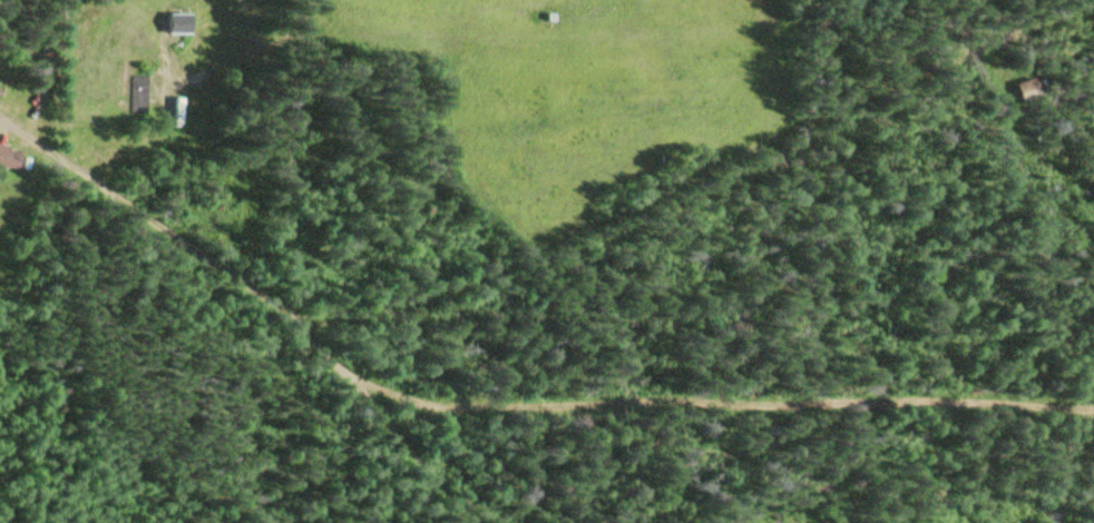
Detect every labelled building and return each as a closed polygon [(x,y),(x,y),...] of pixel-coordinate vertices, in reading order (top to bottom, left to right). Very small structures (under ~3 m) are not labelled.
[(182,12),(159,12),(159,32),(182,32),(182,12)] [(141,111),(141,75),(126,76),(126,111),(141,111)] [(1015,100),(1035,96),(1031,77),(1012,81),(1015,100)]
